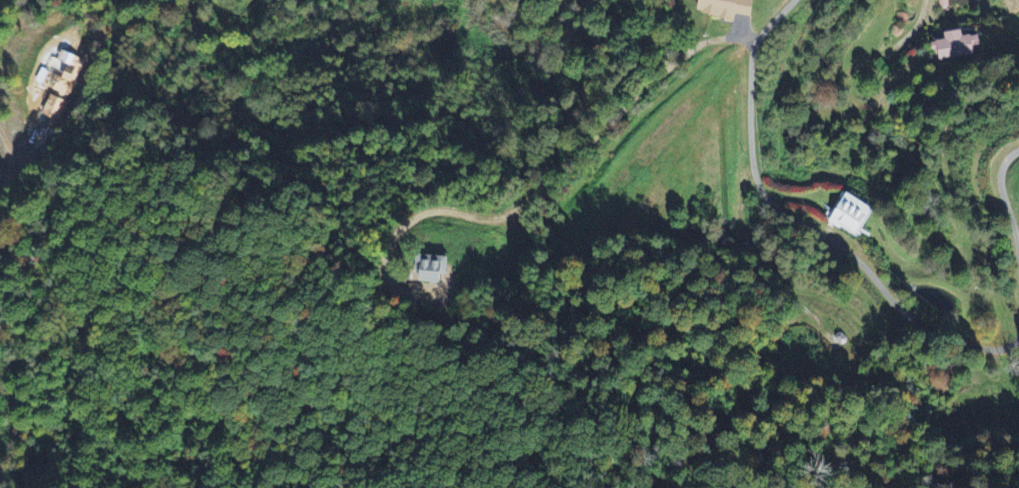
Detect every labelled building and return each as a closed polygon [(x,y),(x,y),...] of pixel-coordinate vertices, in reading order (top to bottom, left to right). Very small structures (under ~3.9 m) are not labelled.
[(697,13),(738,22),(739,15),(757,19),(761,1),(757,0),(699,0),(697,13)] [(940,8),(950,8),(950,0),(940,0),(940,8)] [(976,56),(975,47),(984,46),(983,36),(965,38),(965,33),(946,34),(946,41),(938,41),(939,60),(976,56)] [(852,235),(871,210),(848,193),(829,218),(852,235)] [(419,283),(443,282),(443,256),(419,257),(419,283)]
